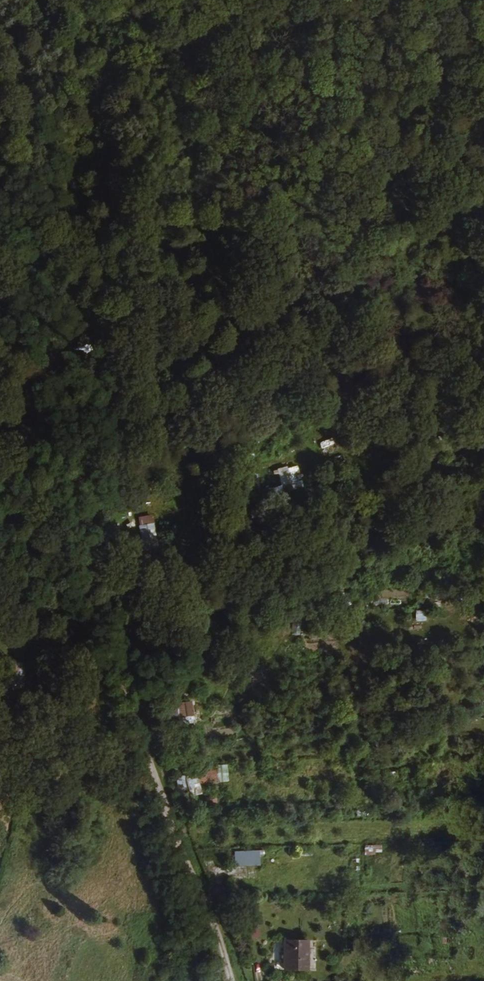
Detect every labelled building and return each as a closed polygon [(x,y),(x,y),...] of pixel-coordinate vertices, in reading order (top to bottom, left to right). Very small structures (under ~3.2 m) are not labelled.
[(318,442),(322,450),(334,445),(331,437),(318,442)] [(296,465),(276,471),(283,494),(303,488),(296,465)] [(175,509),(185,505),(181,496),(171,500),(175,509)] [(157,550),(154,516),(138,517),(141,552),(157,550)] [(412,611),(412,620),(424,621),(425,612),(412,611)] [(179,722),(194,720),(191,699),(176,701),(179,722)] [(199,783),(228,779),(226,765),(216,766),(216,763),(196,767),(199,783)] [(185,772),(189,794),(200,792),(196,770),(185,772)] [(187,774),(173,773),(173,793),(186,794),(187,774)] [(205,797),(206,806),(216,805),(216,797),(205,797)] [(357,814),(365,812),(364,805),(356,806),(357,814)] [(375,854),(376,837),(364,836),(363,853),(375,854)] [(263,861),(237,862),(237,876),(263,876),(263,861)] [(253,921),(245,922),(248,938),(255,936),(253,921)] [(305,940),(282,940),(283,968),(304,968),(303,957),(305,957),(305,940)] [(193,970),(181,970),(181,980),(194,980),(193,970)]
